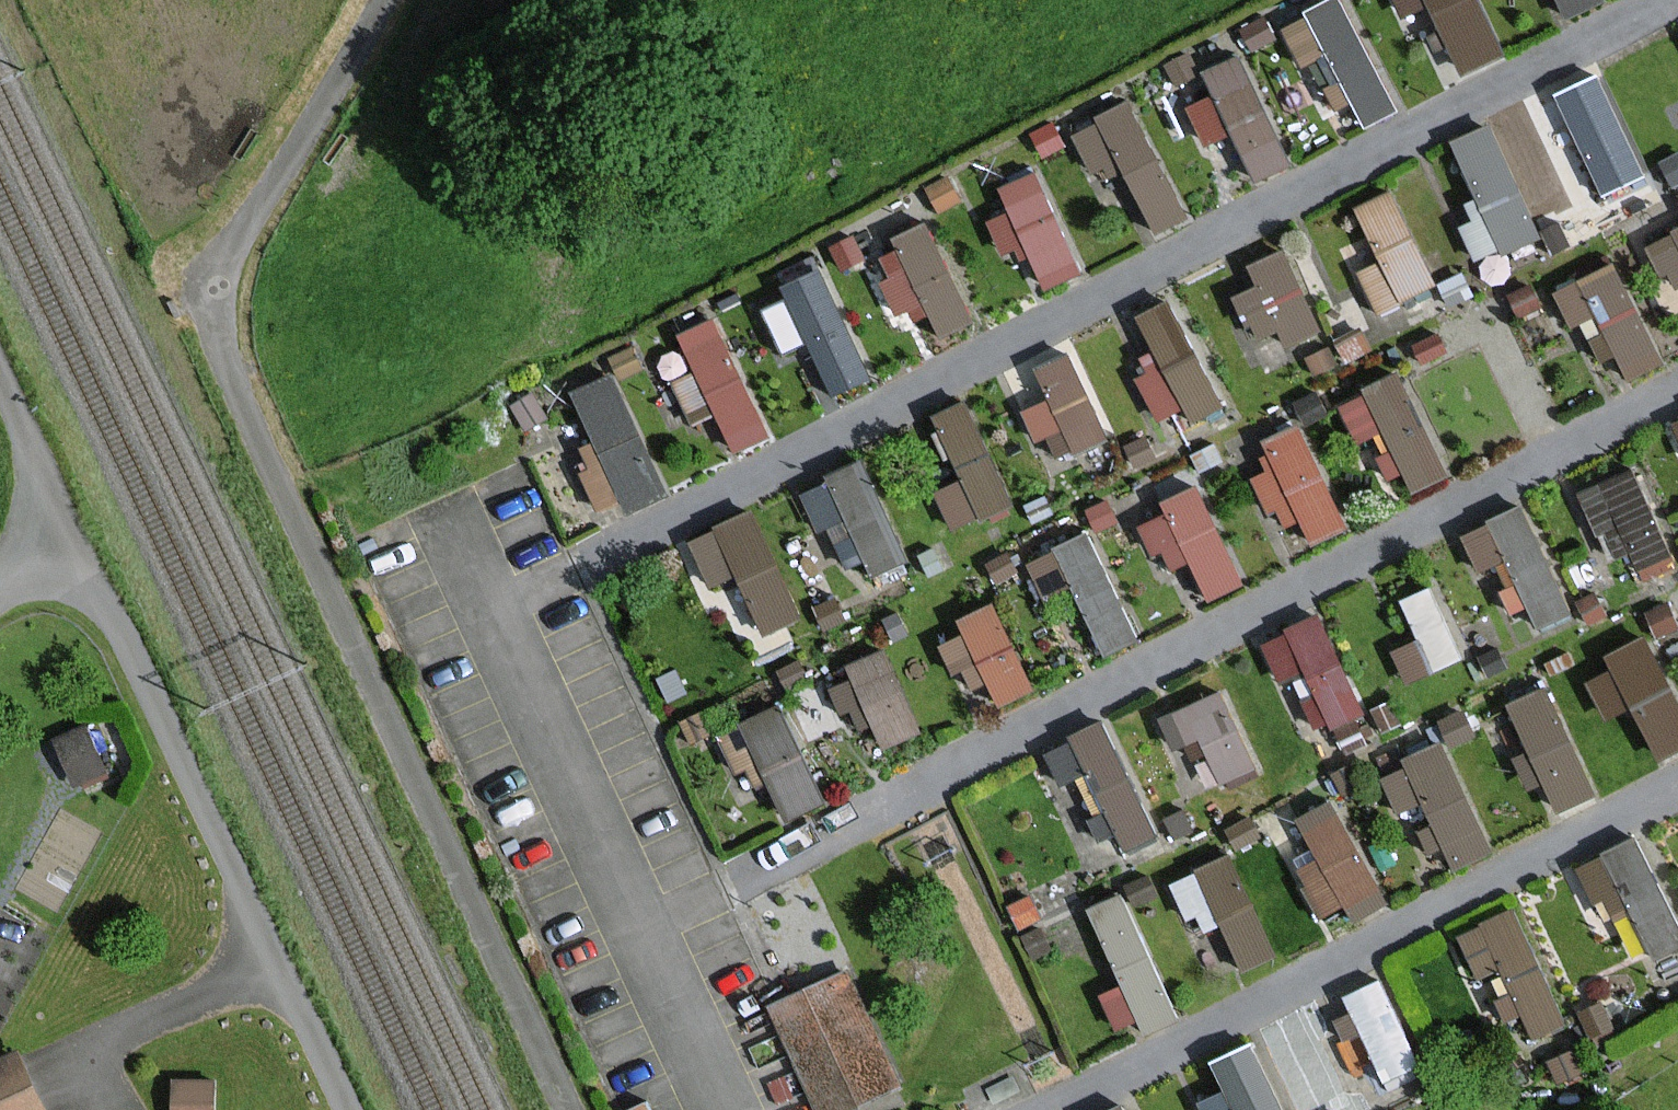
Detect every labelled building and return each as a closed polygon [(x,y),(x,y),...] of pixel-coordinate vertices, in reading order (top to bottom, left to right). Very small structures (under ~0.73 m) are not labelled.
[(1359,116),(1392,102),(1347,0),(1308,0),(1359,116)] [(1452,67),(1503,45),(1483,0),(1423,0),(1452,67)] [(1245,173),(1287,159),(1251,48),(1178,71),(1200,137),(1230,127),(1245,173)] [(1124,91),(1069,122),(1100,176),(1119,166),(1153,226),(1189,206),(1124,91)] [(1461,216),(1479,255),(1541,227),(1488,113),(1448,131),(1483,206),(1461,216)] [(1046,171),(994,194),(1034,286),(1086,264),(1046,171)] [(1351,198),(1377,251),(1357,261),(1378,305),(1436,277),(1390,180),(1351,198)] [(922,298),(937,335),(976,320),(934,211),(874,234),(902,306),(922,298)] [(1677,281),(1677,217),(1645,230),(1668,285),(1677,281)] [(1260,345),(1322,318),(1290,247),(1228,274),(1260,345)] [(1578,334),(1602,321),(1629,371),(1667,350),(1612,250),(1550,284),(1578,334)] [(829,392),(875,373),(825,255),(779,274),(829,392)] [(1171,288),(1132,307),(1155,356),(1135,366),(1159,418),(1218,391),(1171,288)] [(721,304),(676,324),(731,446),(776,425),(721,304)] [(1019,359),(1058,451),(1109,429),(1070,337),(1019,359)] [(1398,358),(1342,386),(1396,492),(1453,463),(1398,358)] [(617,508),(675,478),(613,360),(555,390),(617,508)] [(961,473),(937,484),(955,523),(1019,492),(969,388),(929,407),(961,473)] [(1667,411),(1677,435),(1677,406),(1667,411)] [(1308,411),(1251,432),(1291,540),(1348,520),(1308,411)] [(862,450),(804,477),(850,578),(908,552),(862,450)] [(1580,483),(1625,571),(1677,544),(1677,540),(1635,455),(1580,483)] [(1163,564),(1188,552),(1208,592),(1248,572),(1202,478),(1136,510),(1163,564)] [(1526,492),(1469,519),(1521,631),(1578,604),(1526,492)] [(685,528),(708,585),(740,572),(761,626),(800,611),(756,500),(685,528)] [(1026,552),(1046,592),(1070,580),(1104,647),(1144,627),(1090,520),(1026,552)] [(1445,572),(1403,587),(1429,662),(1471,648),(1445,572)] [(940,627),(984,706),(1037,677),(993,598),(940,627)] [(1315,602),(1262,631),(1318,730),(1371,701),(1315,602)] [(1613,712),(1631,701),(1660,750),(1677,739),(1677,684),(1647,631),(1586,666),(1613,712)] [(886,640),(847,657),(883,740),(923,723),(886,640)] [(1499,695),(1544,806),(1598,784),(1553,673),(1499,695)] [(1231,678),(1173,699),(1186,737),(1204,730),(1220,775),(1260,761),(1231,678)] [(776,694),(735,719),(790,811),(832,786),(776,694)] [(1108,712),(1045,739),(1075,811),(1107,798),(1126,845),(1158,832),(1108,712)] [(89,724),(56,739),(78,785),(110,769),(89,724)] [(1381,763),(1433,868),(1494,838),(1442,733),(1381,763)] [(1342,785),(1286,807),(1329,913),(1385,890),(1342,785)] [(1580,854),(1636,959),(1677,937),(1677,907),(1635,825),(1580,854)] [(1195,925),(1220,914),(1242,962),(1277,946),(1230,844),(1170,872),(1195,925)] [(1139,1023),(1176,1009),(1128,884),(1091,898),(1139,1023)] [(1535,1031),(1572,1012),(1514,896),(1453,927),(1477,974),(1500,963),(1535,1031)] [(1344,987),(1385,1073),(1423,1055),(1383,968),(1344,987)] [(846,975),(773,1009),(820,1109),(838,1109),(896,1083),(846,975)] [(1248,1032),(1208,1052),(1223,1082),(1199,1094),(1208,1109),(1288,1109),(1248,1032)] [(0,1062),(0,1109),(40,1109),(13,1056),(0,1062)] [(174,1082),(175,1109),(212,1109),(211,1081),(174,1082)]
